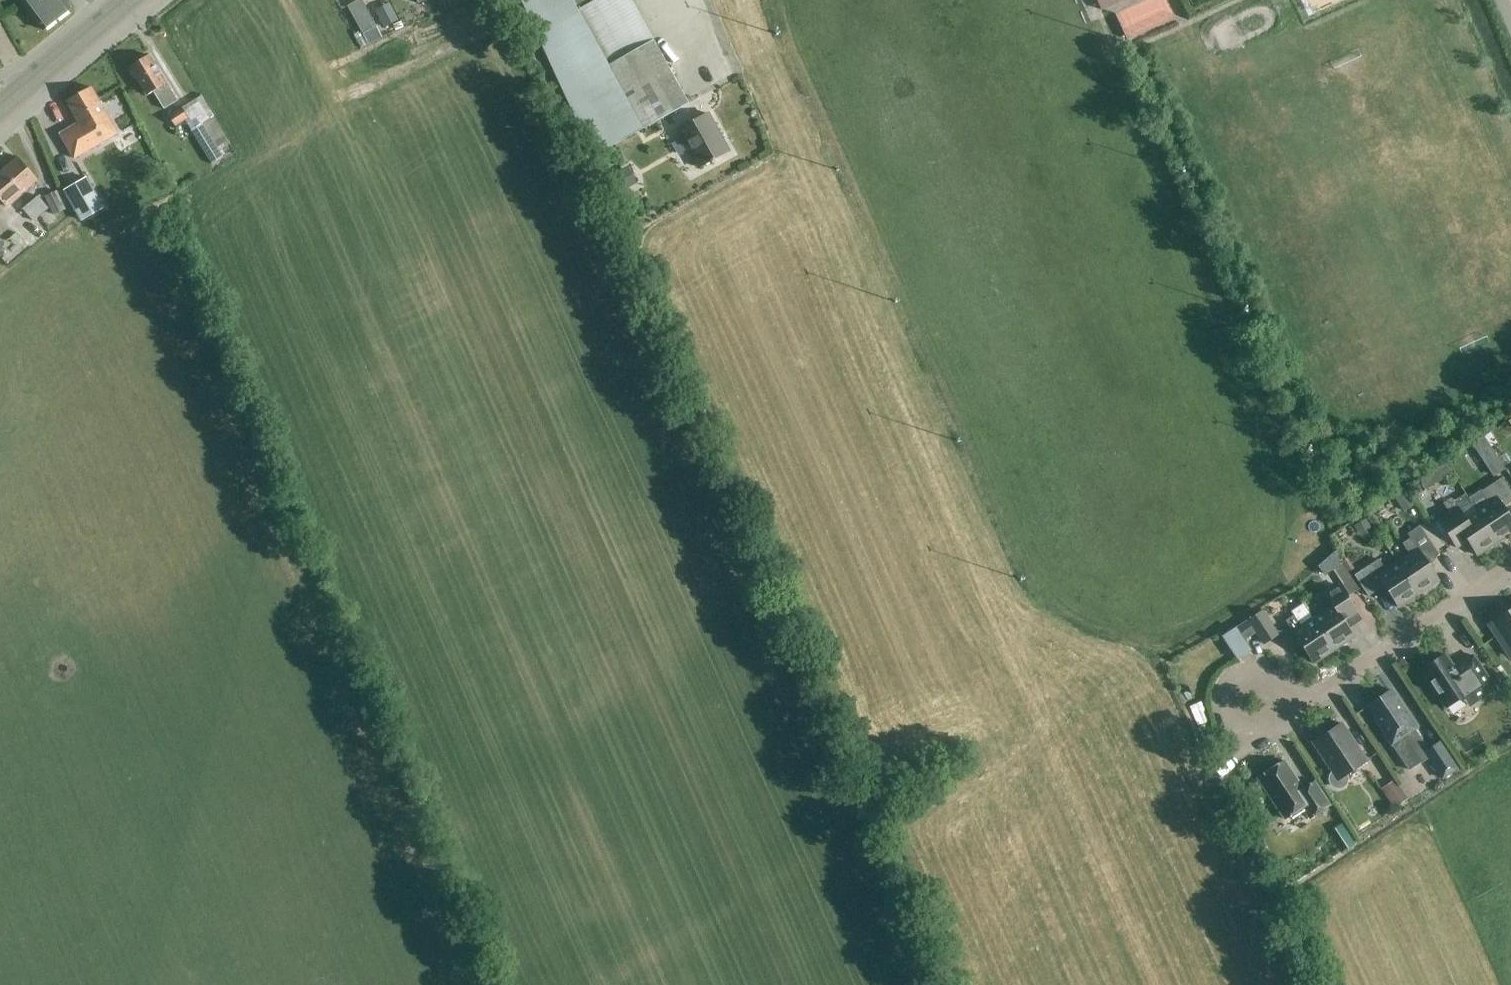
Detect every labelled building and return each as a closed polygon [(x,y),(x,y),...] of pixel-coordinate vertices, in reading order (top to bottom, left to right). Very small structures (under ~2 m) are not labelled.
[(71,9),(64,0),(20,0),(43,30),(71,9)] [(361,0),(359,0),(346,7),(361,35),(376,27),(361,0)] [(397,17),(391,0),(369,0),(376,23),(397,17)] [(593,156),(688,104),(631,0),(520,0),(593,156)] [(1102,10),(1124,0),(1097,0),(1102,10)] [(166,109),(178,101),(150,56),(130,68),(148,98),(156,93),(166,109)] [(178,83),(185,96),(197,89),(190,77),(178,83)] [(67,102),(80,125),(61,137),(75,159),(118,134),(91,88),(67,102)] [(199,98),(188,104),(168,116),(174,127),(184,121),(211,165),(222,158),(221,157),(224,155),(221,150),(228,145),(199,98)] [(728,152),(707,114),(678,130),(699,168),(728,152)] [(38,181),(18,157),(2,171),(22,194),(38,181)] [(611,175),(620,192),(636,184),(627,167),(611,175)] [(0,173),(0,200),(6,207),(22,194),(2,171),(0,173)] [(104,209),(87,178),(62,192),(80,222),(104,209)] [(65,210),(56,192),(44,198),(53,216),(65,210)] [(38,196),(30,203),(40,215),(48,208),(38,196)] [(40,215),(30,203),(22,209),(33,221),(40,215)] [(23,237),(11,225),(0,236),(0,242),(9,251),(23,237)] [(1493,476),(1505,469),(1495,455),(1484,462),(1493,476)] [(1497,543),(1510,534),(1510,520),(1503,508),(1510,503),(1510,492),(1502,478),(1481,492),(1488,503),(1476,511),(1497,543)] [(1407,491),(1395,498),(1403,511),(1415,504),(1407,491)] [(1458,549),(1468,542),(1477,556),(1497,543),(1476,511),(1464,518),(1457,508),(1439,520),(1458,549)] [(1409,555),(1397,563),(1419,595),(1439,582),(1429,567),(1438,555),(1419,526),(1407,534),(1410,539),(1402,544),(1409,555)] [(1419,595),(1397,563),(1385,571),(1378,560),(1360,572),(1374,593),(1384,587),(1398,608),(1419,595)] [(1358,590),(1341,564),(1332,570),(1349,596),(1358,590)] [(1357,613),(1339,586),(1317,601),(1324,611),(1312,619),(1334,651),(1354,638),(1343,622),(1357,613)] [(1237,645),(1256,633),(1264,645),(1278,636),(1262,612),(1229,633),(1237,645)] [(1491,625),(1510,656),(1510,612),(1491,625)] [(1334,651),(1312,619),(1300,627),(1294,616),(1285,622),(1314,665),(1334,651)] [(1446,709),(1463,697),(1469,707),(1495,690),(1473,656),(1454,669),(1445,655),(1421,671),(1446,709)] [(1392,746),(1404,738),(1415,730),(1417,729),(1391,691),(1368,706),(1376,718),(1374,719),(1392,746)] [(1312,743),(1333,774),(1330,777),(1330,782),(1332,786),(1336,788),(1341,788),(1345,785),(1346,781),(1345,776),(1367,762),(1341,724),(1312,743)] [(1415,730),(1404,738),(1422,764),(1428,760),(1442,780),(1458,769),(1439,741),(1428,749),(1415,730)] [(1303,790),(1284,762),(1258,779),(1284,820),(1302,808),(1309,819),(1330,806),(1314,783),(1303,790)] [(1380,790),(1394,808),(1407,799),(1393,780),(1380,790)]
